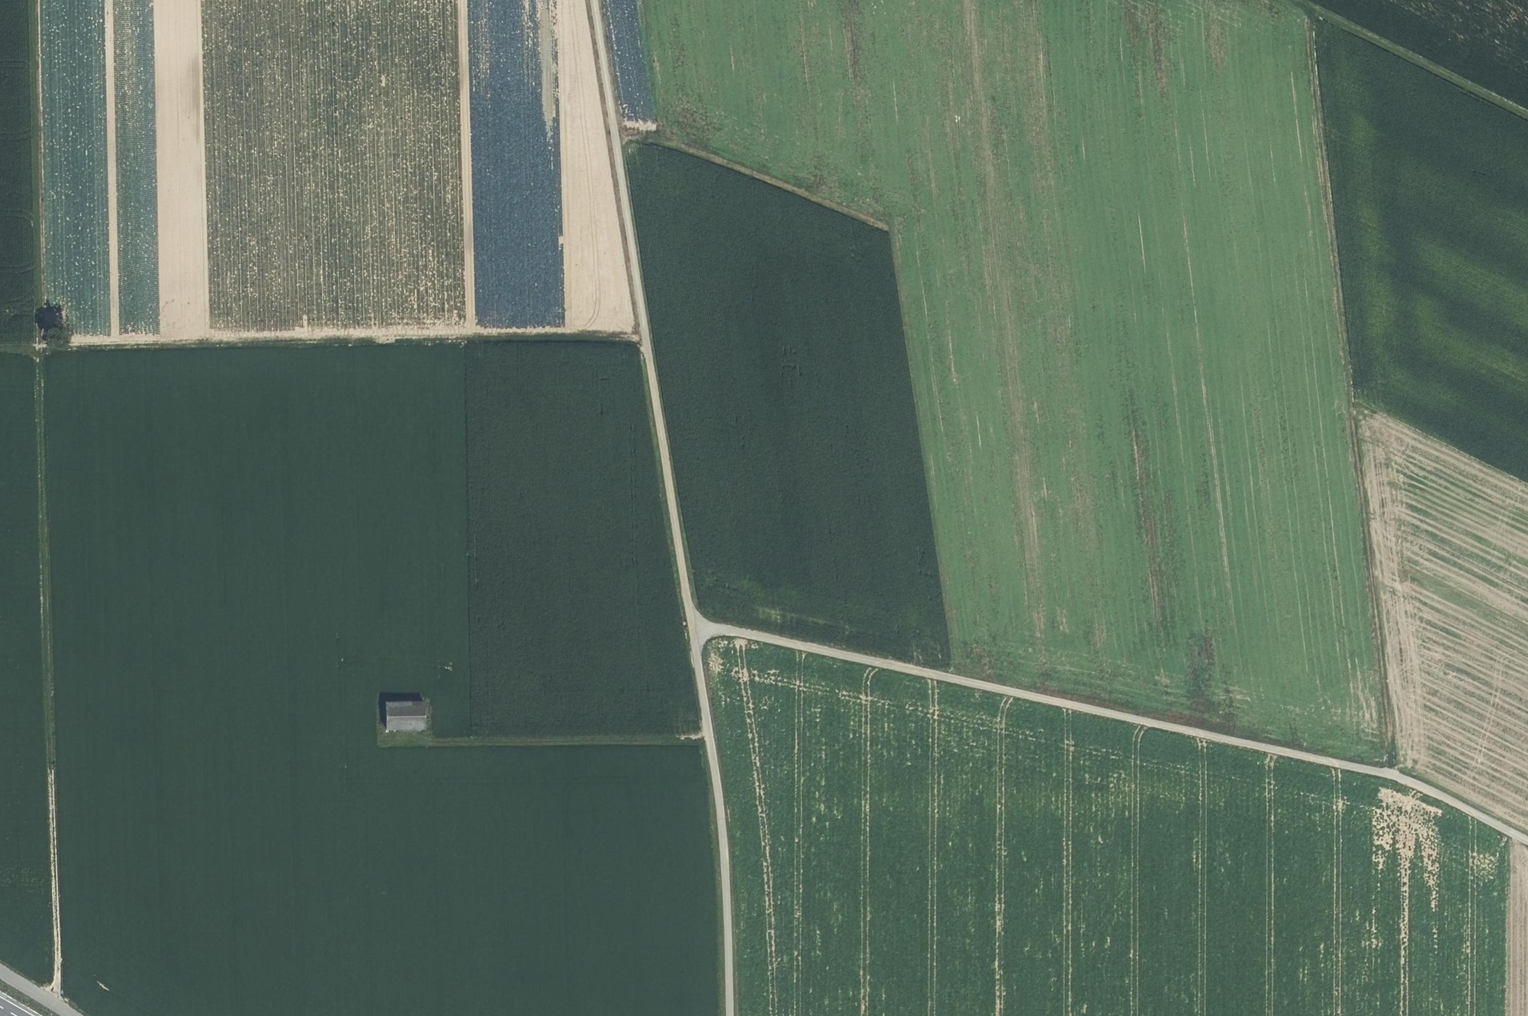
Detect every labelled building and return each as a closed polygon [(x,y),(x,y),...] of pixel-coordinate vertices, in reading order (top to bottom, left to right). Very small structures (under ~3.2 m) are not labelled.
[(423,702),(386,702),(386,728),(423,728),(423,702)]
